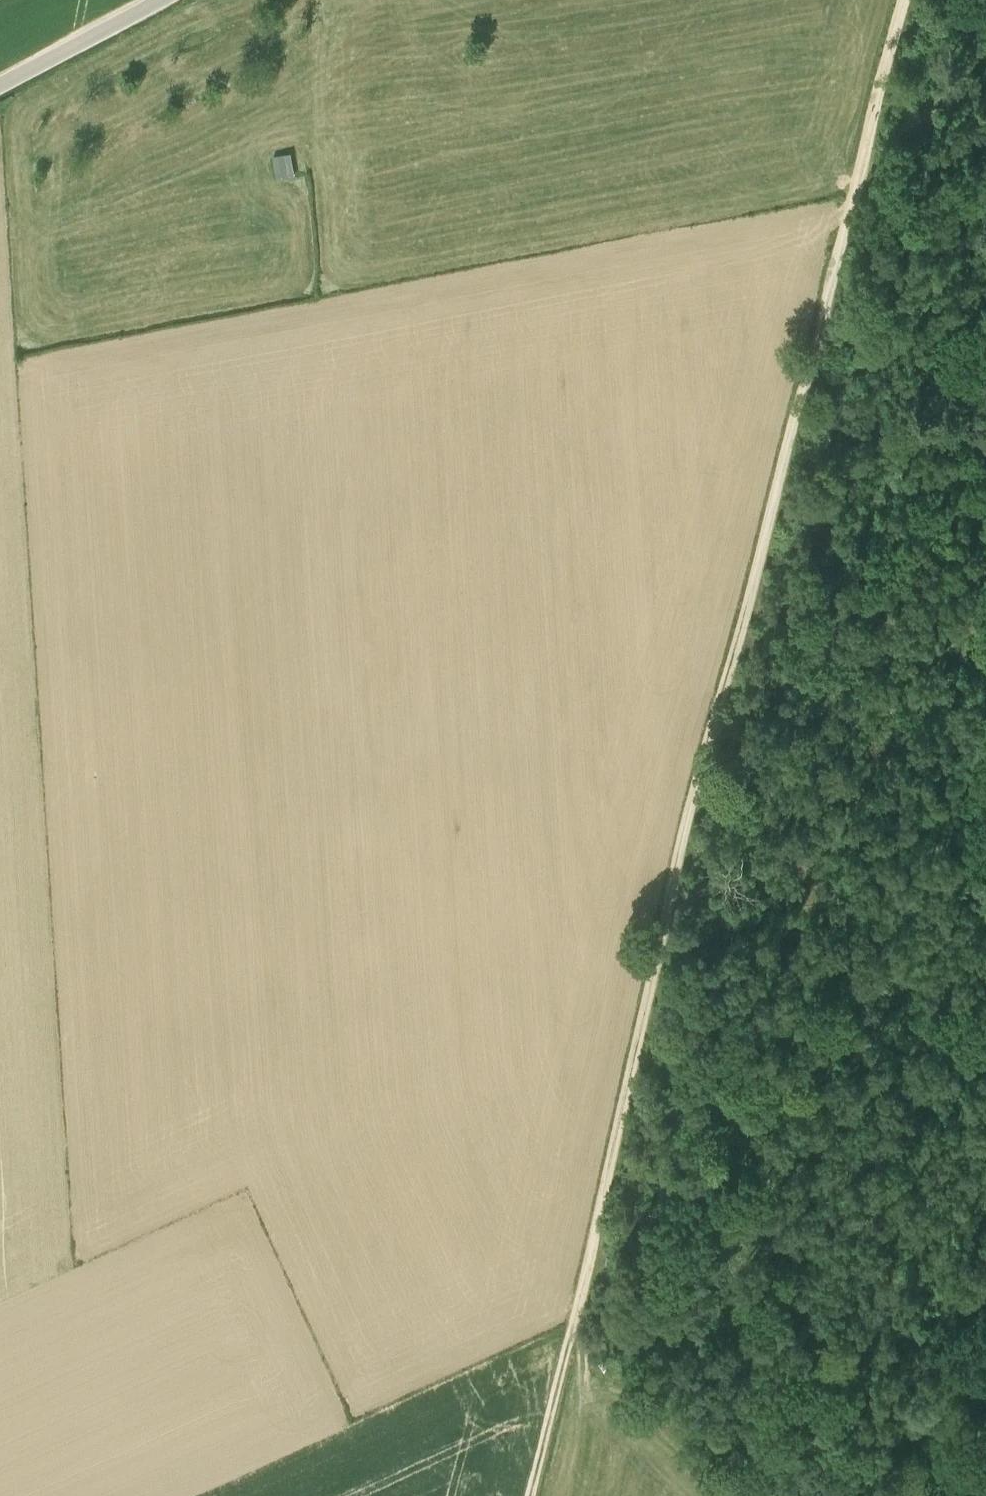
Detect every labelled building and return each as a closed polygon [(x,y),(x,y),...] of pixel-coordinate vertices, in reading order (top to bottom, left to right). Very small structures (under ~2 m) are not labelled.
[(281,176),(299,172),(295,149),(277,152),(281,176)]
